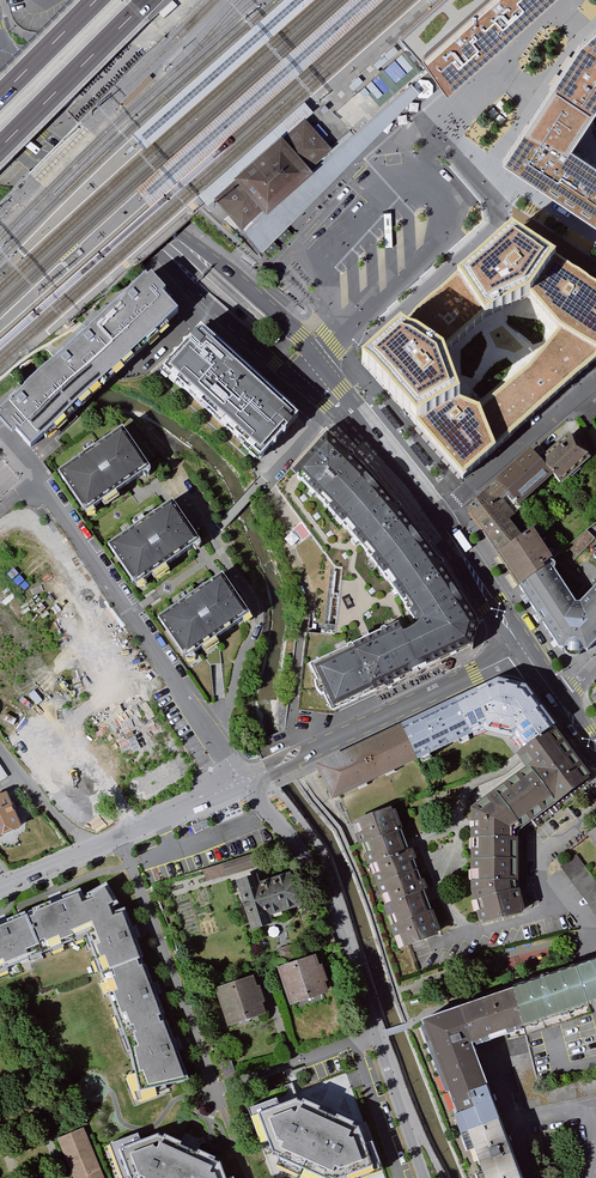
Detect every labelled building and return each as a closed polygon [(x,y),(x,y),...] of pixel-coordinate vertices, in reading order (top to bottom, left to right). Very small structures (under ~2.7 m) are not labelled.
[(403,40),(422,62),(428,70),(448,99),(466,81),(485,63),(498,52),(514,37),(539,16),(556,0),(449,0),(403,40)] [(595,115),(595,33),(582,45),(576,53),(553,89),(595,115)] [(403,40),(347,86),(305,122),(286,138),(283,135),(273,143),(264,151),(234,177),(237,181),(216,200),(245,233),(255,223),(265,213),(268,217),(317,173),(313,168),(324,159),(333,151),(350,137),(411,85),(428,70),(422,62),(403,40)] [(245,233),(262,253),(420,94),(411,85),(350,137),(333,151),(324,159),(313,168),(317,173),(268,217),(265,213),(245,233)] [(553,89),(549,95),(544,103),(538,112),(533,120),(575,147),(581,138),(595,118),(595,116),(595,115),(553,89)] [(305,102),(198,196),(208,207),(216,200),(237,181),(234,177),(264,151),(273,143),(283,135),(286,138),(305,122),(315,113),(305,102)] [(533,120),(522,136),(507,157),(504,161),(512,167),(533,181),(557,197),(595,224),(595,161),(579,150),(575,147),(533,120)] [(511,235),(470,271),(475,283),(489,316),(491,320),(533,305),(536,302),(567,272),(531,248),(511,235)] [(470,271),(404,330),(415,337),(439,355),(443,358),(491,320),(489,316),(475,283),(470,271)] [(533,305),(539,310),(561,334),(563,335),(595,355),(595,291),(588,286),(578,279),(573,276),(567,272),(536,302),(533,305)] [(143,282),(0,408),(0,417),(30,452),(178,319),(143,282)] [(199,323),(160,366),(166,371),(260,458),(297,416),(199,323)] [(415,337),(404,330),(364,363),(398,402),(404,409),(417,424),(458,407),(462,405),(455,386),(449,371),(443,358),(439,355),(415,337)] [(482,412),(482,415),(491,454),(515,434),(595,364),(595,355),(563,335),(561,334),(531,369),(482,412)] [(482,412),(462,405),(458,407),(417,424),(423,430),(464,478),(491,454),(482,415),(482,412)] [(402,426),(386,406),(381,410),(396,430),(402,426)] [(304,635),(296,712),(333,716),(465,654),(476,649),(483,627),(475,614),(428,542),(378,476),(335,435),(329,430),(327,432),(321,438),(306,453),(300,460),(275,486),(301,520),(311,535),(335,567),(342,568),(334,638),(304,635)] [(60,471),(87,512),(147,471),(120,431),(60,471)] [(595,467),(595,462),(575,441),(546,469),(557,480),(569,493),(595,467)] [(433,461),(418,442),(410,448),(425,467),(433,461)] [(523,512),(557,480),(546,469),(532,455),(496,485),(523,512)] [(523,512),(496,485),(467,512),(482,531),(481,533),(503,562),(527,539),(515,525),(526,516),(523,512)] [(168,503),(108,545),(134,582),(194,540),(168,503)] [(527,539),(503,562),(522,591),(549,573),(547,570),(552,565),(563,556),(538,529),(527,539)] [(549,573),(522,591),(536,609),(568,588),(559,575),(560,574),(561,572),(561,570),(560,568),(559,566),(557,566),(555,566),(553,567),(552,565),(547,570),(549,573)] [(221,575),(157,619),(184,657),(248,614),(221,575)] [(536,609),(567,656),(595,658),(595,657),(595,589),(585,601),(582,601),(568,588),(536,609)] [(526,749),(531,757),(563,736),(560,733),(531,693),(506,688),(455,708),(474,749),(493,740),(495,745),(521,752),(526,749)] [(421,775),(474,749),(455,708),(402,733),(421,775)] [(421,775),(402,733),(321,770),(340,811),(421,775)] [(500,798),(527,836),(531,840),(595,793),(595,783),(563,736),(531,757),(522,762),(532,777),(500,798)] [(6,793),(0,796),(0,834),(19,826),(6,793)] [(471,885),(482,930),(528,916),(524,898),(524,849),(519,849),(520,843),(522,841),(527,836),(500,798),(474,812),(473,835),(471,885)] [(445,939),(397,811),(354,826),(400,954),(422,947),(445,939)] [(208,823),(193,828),(195,835),(210,830),(208,823)] [(579,854),(558,867),(595,919),(595,878),(579,854)] [(253,858),(225,867),(228,879),(257,870),(253,858)] [(225,867),(203,874),(206,883),(227,876),(225,867)] [(262,877),(239,884),(257,936),(280,929),(277,919),(305,910),(296,880),(266,889),(262,877)] [(84,951),(139,1095),(187,1077),(112,880),(0,923),(0,983),(84,951)] [(321,952),(282,965),(295,1003),(334,990),(321,952)] [(484,1044),(494,1040),(506,1037),(523,1029),(595,1003),(595,961),(480,1003),(432,1018),(480,1177),(527,1177),(484,1044)] [(272,1013),(260,974),(220,987),(232,1025),(272,1013)] [(538,1091),(523,1029),(506,1037),(520,1106),(595,1095),(595,1076),(538,1091)] [(220,1045),(208,1050),(215,1070),(228,1065),(220,1045)] [(265,1110),(277,1156),(318,1177),(357,1177),(384,1169),(368,1122),(300,1095),(265,1110)] [(55,1136),(70,1177),(102,1177),(83,1126),(55,1136)] [(115,1146),(124,1177),(234,1177),(223,1155),(211,1150),(197,1144),(183,1138),(159,1128),(115,1146)] [(277,1156),(285,1177),(318,1177),(277,1156)]
